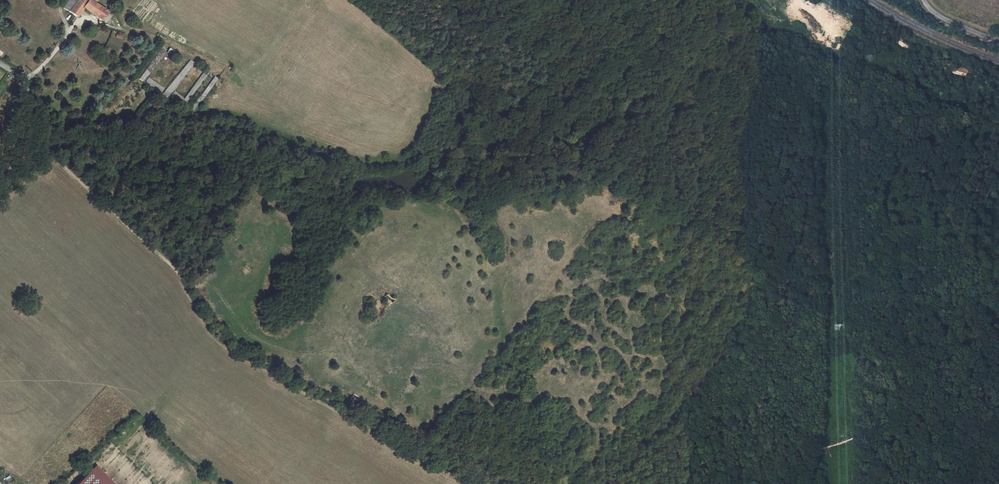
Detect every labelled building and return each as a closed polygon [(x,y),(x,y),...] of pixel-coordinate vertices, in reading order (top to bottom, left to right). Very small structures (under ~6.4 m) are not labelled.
[(63,8),(76,17),(82,8),(101,21),(101,20),(106,23),(111,16),(94,4),(96,0),(68,0),(63,8)] [(146,70),(139,79),(143,81),(165,51),(161,48),(146,69),(146,70)] [(190,60),(165,91),(169,94),(194,63),(190,60)] [(184,99),(182,102),(185,105),(208,72),(205,70),(184,99)] [(203,98),(204,98),(218,79),(215,77),(201,96),(190,109),(193,111),(203,98)] [(163,88),(149,78),(146,82),(160,92),(163,88)] [(175,92),(172,95),(182,102),(184,99),(175,92)] [(91,470),(76,483),(105,483),(91,470)]
